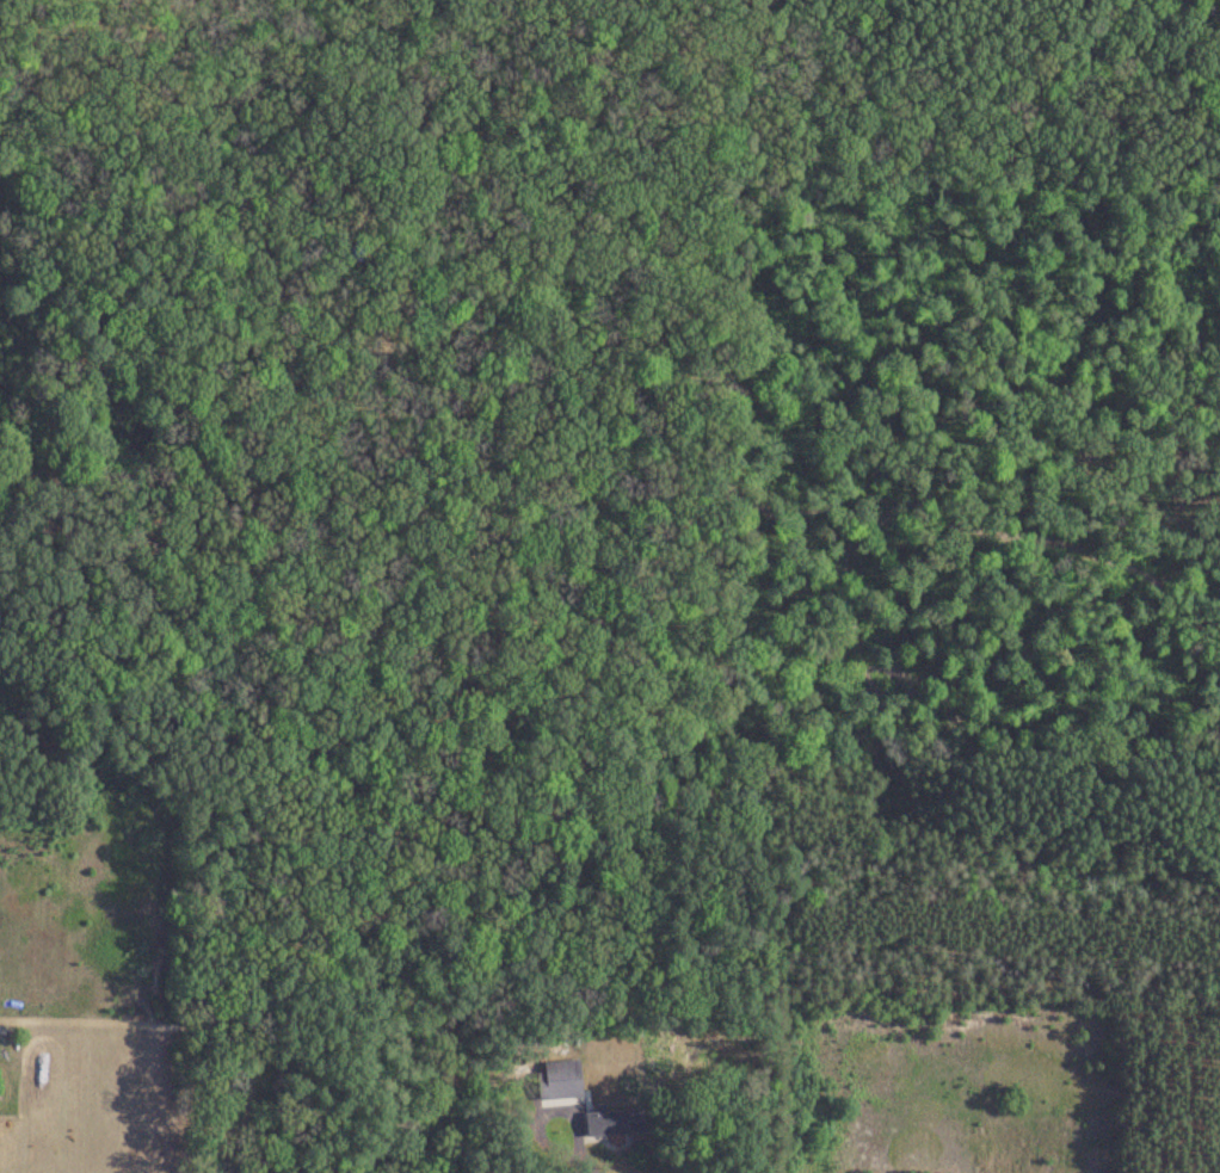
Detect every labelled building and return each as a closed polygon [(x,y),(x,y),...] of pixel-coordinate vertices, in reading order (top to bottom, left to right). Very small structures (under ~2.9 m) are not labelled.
[(581,1110),(581,1137),(641,1137),(641,1110),(581,1110)]
